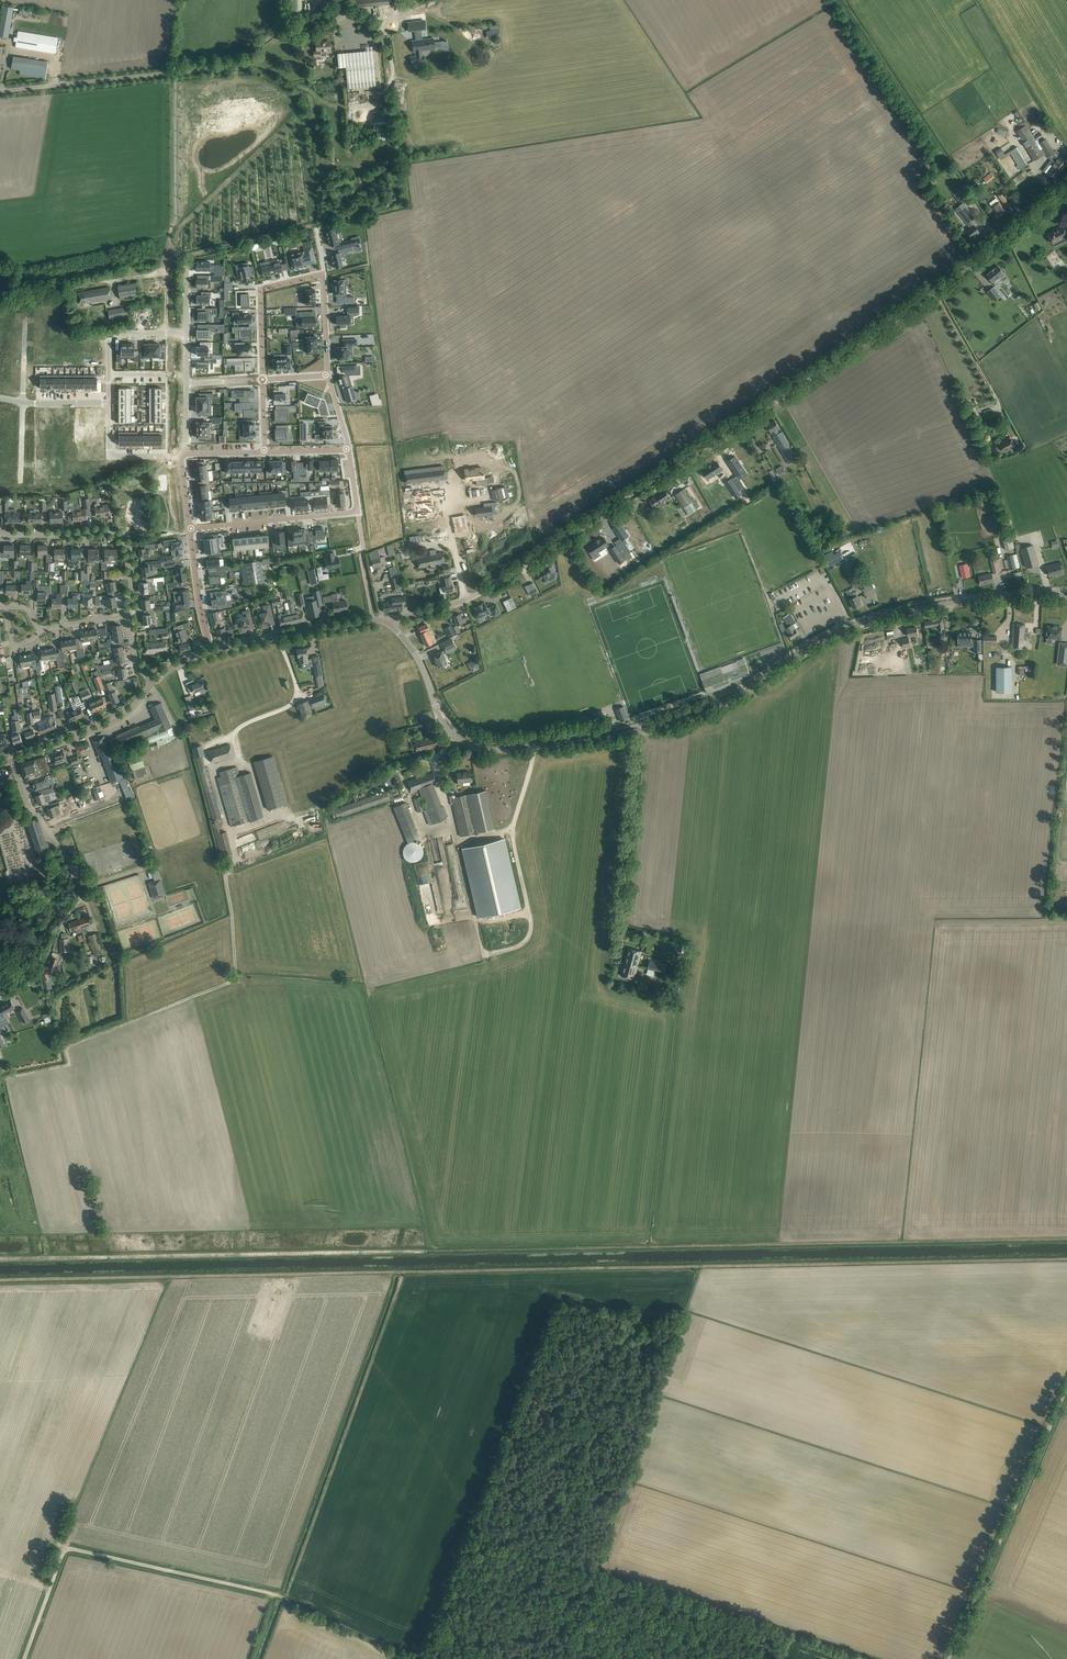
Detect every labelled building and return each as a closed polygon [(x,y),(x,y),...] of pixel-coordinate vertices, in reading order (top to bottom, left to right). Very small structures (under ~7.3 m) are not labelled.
[(301,12),(301,0),(290,0),(290,12),(301,12)] [(13,7),(3,5),(0,25),(0,36),(9,38),(13,7)] [(424,20),(408,23),(409,31),(414,31),(421,30),(426,29),(424,20)] [(490,30),(486,31),(487,38),(500,37),(499,29),(490,30)] [(15,48),(56,53),(58,36),(18,31),(17,36),(14,36),(13,41),(16,41),(15,48)] [(411,64),(424,62),(424,55),(422,56),(422,51),(440,48),(439,42),(433,43),(433,38),(412,41),(413,52),(415,52),(416,56),(411,57),(411,64)] [(331,51),(330,42),(325,42),(324,42),(324,43),(321,43),(321,42),(316,42),(317,51),(314,51),(315,57),(320,57),(320,52),(331,51)] [(373,50),(337,53),(339,68),(345,67),(347,88),(376,86),(373,50)] [(48,62),(14,56),(11,68),(21,70),(20,75),(42,78),(45,79),(48,62)] [(1034,141),(1036,140),(1027,125),(1016,131),(1033,160),(1042,155),(1034,141)] [(1054,152),(1045,139),(1039,143),(1047,156),(1054,152)] [(1055,162),(1063,168),(1063,169),(1066,164),(1066,158),(1056,150),(1054,152),(1047,156),(1051,159),(1055,162)] [(1051,159),(1043,170),(1046,172),(1045,173),(1050,177),(1055,180),(1063,169),(1063,168),(1055,162),(1051,159)] [(994,177),(991,172),(983,177),(987,182),(994,177)] [(958,197),(964,204),(970,199),(965,192),(958,197)] [(996,198),(989,203),(992,206),(995,210),(996,212),(994,214),(997,218),(1006,211),(1003,206),(999,201),(998,201),(996,198)] [(971,228),(967,231),(972,237),(979,231),(971,221),(975,218),(966,206),(958,212),(967,223),(971,228)] [(1048,236),(1051,242),(1052,241),(1053,243),(1066,236),(1066,234),(1063,225),(1055,229),(1056,231),(1048,234),(1049,236),(1048,236)] [(340,231),(336,232),(335,228),(326,230),(329,246),(338,243),(337,239),(341,238),(340,231)] [(352,240),(342,242),(343,247),(356,244),(361,243),(359,236),(351,238),(352,240)] [(316,262),(312,247),(312,246),(311,246),(304,248),(304,249),(304,248),(305,253),(303,253),(303,252),(302,252),(289,255),(289,256),(292,269),(292,270),(293,269),(306,266),(306,265),(315,262),(315,263),(316,262)] [(343,252),(340,253),(332,255),(332,258),(332,259),(333,263),(335,268),(338,267),(340,267),(343,266),(341,256),(344,256),(343,252)] [(280,260),(273,262),(273,264),(262,267),(264,276),(283,272),(280,260)] [(197,267),(197,271),(201,271),(203,271),(208,271),(209,271),(215,271),(215,275),(214,275),(223,275),(224,275),(224,265),(220,265),(210,265),(210,262),(210,261),(203,261),(197,261),(197,264),(197,267)] [(243,266),(239,267),(241,276),(239,277),(241,282),(247,281),(247,277),(246,276),(247,276),(247,275),(251,275),(255,274),(253,266),(249,267),(249,265),(248,262),(243,263),(243,266)] [(991,271),(987,275),(993,282),(1004,274),(1004,273),(1004,272),(1004,271),(1003,269),(1002,269),(1001,269),(998,266),(994,269),(993,269),(991,271)] [(979,281),(984,278),(981,270),(975,272),(979,281)] [(197,279),(197,287),(201,287),(201,288),(211,288),(211,281),(218,281),(218,280),(223,280),(223,275),(214,275),(203,275),(203,279),(197,279)] [(335,286),(334,286),(334,289),(335,289),(335,295),(342,294),(343,303),(354,303),(353,297),(347,297),(346,286),(343,286),(343,280),(339,280),(338,280),(334,280),(335,286)] [(137,282),(118,285),(120,299),(140,296),(137,282)] [(111,299),(109,287),(78,292),(80,304),(111,299)] [(1000,296),(993,287),(987,291),(994,301),(1000,296)] [(305,293),(302,293),(302,303),(306,303),(306,304),(315,304),(315,289),(305,290),(305,293)] [(201,295),(197,295),(197,305),(210,305),(210,295),(211,295),(211,291),(201,291),(201,292),(204,292),(204,295),(201,295)] [(243,291),(236,291),(236,302),(241,302),(241,306),(249,306),(249,294),(243,294),(243,291)] [(40,303),(40,312),(41,312),(41,315),(45,315),(45,318),(53,318),(53,312),(50,312),(50,307),(52,307),(51,307),(51,303),(40,303)] [(110,319),(125,316),(123,307),(108,310),(110,319)] [(347,315),(336,315),(336,325),(340,325),(340,328),(346,328),(346,324),(350,324),(350,317),(359,314),(359,307),(347,308),(347,313),(349,313),(349,315),(347,315)] [(197,312),(197,321),(201,321),(201,322),(206,322),(206,321),(211,321),(211,315),(217,315),(217,308),(203,308),(203,312),(197,312)] [(240,310),(230,310),(230,317),(233,317),(234,323),(238,323),(251,323),(251,322),(252,322),(252,318),(251,318),(251,314),(246,314),(242,314),(240,314),(240,310)] [(365,310),(367,334),(374,333),(372,310),(365,310)] [(310,311),(299,312),(300,328),(307,327),(307,326),(316,325),(315,317),(310,317),(310,311)] [(53,332),(53,333),(56,333),(56,321),(51,321),(51,325),(40,325),(40,332),(53,332)] [(197,329),(197,338),(198,338),(211,338),(211,337),(210,337),(210,332),(213,332),(224,332),(224,324),(213,324),(198,324),(198,329),(197,329)] [(245,326),(232,327),(232,333),(235,333),(235,339),(239,339),(244,339),(244,340),(248,340),(248,339),(251,339),(251,330),(250,330),(245,330),(245,326)] [(75,344),(75,349),(78,349),(88,349),(88,344),(90,344),(93,344),(95,344),(97,344),(97,340),(98,340),(98,339),(97,339),(97,336),(93,336),(93,334),(90,334),(90,336),(84,336),(84,344),(83,344),(75,344)] [(307,353),(317,353),(317,336),(306,337),(307,353)] [(197,346),(197,355),(208,355),(208,347),(211,347),(211,342),(200,342),(200,346),(197,346)] [(239,350),(239,354),(252,354),(252,346),(245,346),(245,342),(235,343),(235,350),(239,350)] [(140,352),(140,359),(145,359),(145,356),(152,356),(152,343),(149,343),(149,344),(145,344),(145,352),(140,352)] [(152,343),(152,356),(160,356),(159,359),(165,359),(165,352),(160,352),(160,344),(156,344),(156,343),(152,343)] [(117,351),(117,362),(121,362),(121,358),(128,358),(128,344),(121,344),(121,351),(117,351)] [(128,344),(128,358),(134,358),(134,362),(139,362),(139,351),(135,351),(135,344),(128,344)] [(275,359),(273,359),(274,369),(274,370),(274,369),(290,368),(290,369),(290,368),(290,358),(288,358),(288,354),(291,354),(290,344),(285,344),(285,354),(285,358),(280,358),(279,355),(274,355),(275,359)] [(339,353),(337,353),(338,359),(340,359),(345,359),(348,359),(347,355),(353,355),(352,345),(343,346),(343,347),(338,347),(339,353)] [(88,349),(78,349),(78,355),(85,355),(85,362),(97,362),(97,353),(89,353),(89,349),(88,349)] [(196,364),(196,367),(197,367),(197,369),(203,369),(203,372),(210,372),(210,369),(213,369),(213,363),(216,363),(216,358),(212,358),(204,358),(204,362),(197,362),(197,364),(196,364)] [(227,364),(227,365),(240,365),(240,370),(245,370),(252,370),(252,365),(250,365),(250,359),(243,359),(243,358),(227,358),(227,364)] [(337,366),(337,373),(338,373),(340,378),(338,379),(340,384),(341,384),(345,396),(351,394),(352,400),(347,402),(356,399),(352,386),(349,387),(345,374),(345,372),(355,372),(355,365),(337,366)] [(278,390),(273,390),(274,390),(274,400),(280,400),(280,404),(290,404),(290,399),(290,389),(295,389),(295,385),(285,385),(285,386),(278,386),(278,390)] [(245,390),(231,390),(231,396),(236,396),(236,398),(239,397),(239,399),(239,402),(249,402),(249,397),(254,397),(254,391),(252,391),(252,390),(245,390)] [(308,392),(304,401),(318,407),(320,415),(321,415),(328,415),(329,415),(329,414),(325,401),(325,400),(324,400),(323,400),(321,399),(321,398),(317,396),(314,395),(308,392)] [(197,400),(197,405),(209,405),(210,405),(210,397),(212,397),(212,393),(199,393),(199,397),(198,397),(198,400),(197,400)] [(250,409),(250,403),(234,403),(235,412),(243,411),(244,417),(255,416),(254,409),(250,409)] [(197,405),(197,413),(204,413),(204,416),(211,416),(211,411),(209,411),(209,405),(197,405)] [(276,409),(275,409),(275,410),(276,410),(276,417),(275,417),(275,422),(288,421),(288,412),(296,412),(296,405),(276,406),(276,409)] [(969,409),(974,418),(979,415),(975,406),(969,409)] [(300,408),(301,419),(309,418),(309,407),(300,408)] [(80,411),(80,421),(97,421),(97,419),(97,414),(89,414),(89,411),(80,411)] [(40,416),(40,421),(41,421),(41,422),(48,422),(48,427),(54,427),(54,422),(53,422),(53,414),(49,414),(45,414),(41,414),(41,416),(40,416)] [(241,430),(255,430),(255,423),(248,423),(247,420),(241,420),(241,430)] [(779,428),(775,420),(767,425),(771,432),(774,436),(779,433),(777,429),(779,428)] [(97,421),(80,421),(80,432),(90,432),(90,428),(97,428),(97,426),(98,426),(98,423),(97,423),(97,421)] [(326,422),(319,422),(319,428),(323,428),(323,435),(320,435),(320,440),(326,439),(329,439),(329,438),(333,438),(333,437),(333,434),(333,430),(333,426),(332,426),(326,426),(326,422)] [(276,425),(276,429),(275,429),(275,439),(282,439),(282,442),(292,442),(292,437),(286,437),(286,431),(288,431),(288,425),(276,425)] [(40,436),(40,442),(43,442),(43,443),(49,443),(49,445),(56,445),(56,441),(52,441),(52,433),(57,433),(57,427),(48,427),(48,431),(42,431),(42,436),(40,436)] [(197,432),(196,431),(196,435),(197,435),(197,437),(202,437),(202,438),(205,438),(205,437),(206,437),(206,442),(215,441),(215,437),(214,437),(214,434),(210,434),(210,430),(197,430),(197,432)] [(239,433),(244,433),(244,441),(248,441),(248,436),(256,436),(256,433),(255,433),(255,430),(241,430),(239,430),(239,433)] [(774,436),(773,437),(776,441),(784,456),(789,464),(798,458),(797,457),(799,455),(795,449),(793,451),(787,442),(783,434),(782,432),(779,433),(774,436)] [(1002,442),(1000,444),(1004,452),(1015,446),(1011,439),(1010,436),(1006,438),(1002,441),(1002,442)] [(1026,449),(1022,443),(1014,447),(1018,453),(1026,449)] [(40,456),(40,460),(42,460),(42,461),(48,461),(48,465),(55,465),(56,465),(56,461),(54,461),(54,455),(52,455),(52,447),(44,447),(44,450),(42,450),(42,456),(40,456)] [(76,453),(76,459),(84,459),(84,468),(90,468),(90,467),(97,467),(97,459),(90,459),(90,453),(76,453)] [(735,456),(728,461),(731,465),(730,465),(736,475),(737,475),(739,478),(742,475),(741,473),(744,470),(735,456)] [(300,477),(300,475),(300,462),(295,462),(295,460),(293,460),(293,459),(289,459),(289,460),(288,460),(288,471),(294,471),(294,477),(300,477)] [(314,460),(313,460),(313,459),(307,459),(307,460),(306,460),(306,462),(300,462),(300,475),(307,475),(307,469),(314,469),(314,460)] [(269,462),(266,462),(266,472),(266,475),(273,474),(277,474),(276,472),(276,461),(274,461),(274,460),(269,460),(269,462)] [(282,460),(276,461),(276,472),(282,471),(283,474),(286,474),(286,467),(283,467),(282,462),(282,460)] [(196,466),(194,466),(195,472),(208,471),(207,464),(205,465),(204,461),(196,462),(196,466)] [(703,471),(702,472),(704,475),(705,474),(706,475),(704,476),(706,479),(708,478),(722,469),(717,462),(712,465),(708,468),(703,471)] [(444,466),(436,467),(437,479),(445,478),(444,466)] [(436,467),(428,468),(430,480),(437,479),(436,467)] [(466,469),(465,469),(465,470),(466,469),(466,474),(466,475),(467,480),(476,479),(476,484),(476,485),(489,483),(488,477),(484,477),(483,478),(482,467),(470,469),(466,469)] [(39,471),(39,475),(40,475),(40,478),(53,478),(53,469),(53,468),(40,468),(40,471),(39,471)] [(428,468),(420,469),(422,481),(430,480),(428,468)] [(420,469),(412,470),(414,482),(422,481),(420,469)] [(412,470),(405,471),(406,483),(414,482),(412,470)] [(208,471),(195,472),(196,479),(201,478),(202,481),(202,482),(209,481),(208,471)] [(731,479),(726,482),(735,497),(741,494),(740,494),(741,494),(731,479)] [(740,480),(734,483),(739,491),(745,487),(740,480)] [(199,486),(197,486),(197,492),(208,491),(211,490),(209,481),(202,482),(202,481),(198,482),(199,486)] [(794,501),(795,500),(785,482),(784,482),(794,501)] [(684,489),(675,494),(683,507),(684,507),(688,515),(696,509),(684,489)] [(208,491),(197,492),(198,498),(200,498),(201,501),(209,500),(212,500),(211,490),(208,491)] [(287,490),(277,491),(278,493),(279,503),(279,504),(286,504),(285,496),(288,496),(287,490)] [(422,490),(414,491),(415,496),(416,496),(421,495),(422,503),(432,502),(430,491),(429,491),(424,492),(424,490),(422,490)] [(654,508),(670,497),(666,490),(663,492),(663,493),(661,494),(660,494),(653,498),(653,497),(648,500),(654,508)] [(336,491),(332,491),(332,498),(336,498),(337,506),(345,505),(344,501),(345,501),(345,497),(344,497),(343,492),(336,493),(336,491)] [(266,492),(259,492),(260,495),(261,506),(268,505),(267,505),(266,492)] [(314,495),(310,495),(312,506),(315,506),(315,508),(321,507),(320,494),(314,495)] [(326,494),(320,494),(321,507),(328,507),(327,505),(331,504),(330,496),(326,496),(326,494)] [(310,495),(300,496),(302,509),(308,509),(308,507),(312,506),(310,495)] [(300,496),(290,497),(291,508),(295,508),(295,510),(302,509),(300,496)] [(201,501),(200,501),(200,508),(211,506),(213,506),(212,500),(209,500),(201,501)] [(8,509),(8,502),(3,502),(3,511),(8,511),(8,512),(8,522),(8,521),(15,521),(15,522),(19,522),(19,512),(17,512),(17,509),(8,509)] [(418,513),(417,513),(418,519),(427,518),(427,513),(432,512),(433,512),(432,502),(422,503),(423,512),(418,513)] [(484,507),(476,508),(477,516),(491,514),(498,513),(497,502),(484,503),(484,507)] [(109,515),(108,504),(103,505),(103,506),(100,507),(100,504),(98,503),(96,504),(95,505),(97,517),(105,515),(105,516),(109,515)] [(73,507),(68,508),(68,512),(69,512),(69,520),(73,520),(73,519),(74,519),(74,521),(87,519),(86,516),(86,513),(85,509),(81,510),(74,511),(73,507)] [(201,513),(200,513),(201,520),(215,518),(214,511),(211,512),(201,514),(201,513)] [(62,512),(50,512),(51,521),(59,521),(59,522),(63,522),(62,512)] [(41,513),(29,513),(29,522),(34,522),(34,521),(41,521),(41,522),(41,513)] [(457,518),(454,518),(457,532),(461,532),(461,529),(466,528),(464,516),(456,517),(457,518)] [(444,520),(434,521),(434,518),(426,519),(426,520),(428,520),(430,530),(431,537),(438,536),(437,529),(445,527),(444,520)] [(620,523),(613,527),(620,538),(621,540),(625,538),(629,536),(622,526),(624,525),(623,523),(621,524),(620,523)] [(311,532),(309,532),(310,542),(316,541),(316,539),(325,539),(325,533),(324,529),(323,529),(323,527),(317,527),(317,529),(314,529),(314,530),(311,531),(311,532)] [(292,537),(288,537),(289,546),(293,546),(293,545),(299,544),(298,529),(291,530),(292,537)] [(304,529),(298,529),(299,544),(305,543),(305,544),(309,544),(308,535),(305,535),(304,529)] [(285,543),(283,531),(275,532),(275,538),(272,539),(273,550),(277,549),(277,544),(285,543)] [(203,539),(204,546),(219,544),(218,534),(211,534),(211,538),(203,539)] [(262,548),(261,535),(254,536),(255,549),(262,548)] [(261,535),(262,548),(269,547),(268,535),(261,535)] [(255,549),(254,536),(247,537),(248,549),(255,549)] [(241,550),(240,537),(233,538),(234,551),(241,550)] [(240,537),(241,550),(248,549),(247,537),(240,537)] [(592,550),(589,552),(592,556),(608,545),(603,537),(589,546),(592,550)] [(1014,547),(1013,538),(1004,540),(1006,549),(1014,547)] [(163,540),(164,546),(172,545),(172,549),(172,550),(175,549),(176,556),(180,555),(183,555),(182,548),(183,548),(183,547),(184,547),(183,542),(182,542),(182,541),(176,542),(176,539),(163,540)] [(618,547),(624,556),(631,552),(626,544),(625,542),(618,547)] [(4,550),(4,553),(10,553),(10,557),(14,557),(14,550),(14,545),(10,545),(10,543),(5,543),(5,545),(4,545),(4,550)] [(219,544),(204,546),(205,553),(213,552),(214,555),(221,554),(219,544)] [(1033,544),(1021,548),(1027,567),(1038,564),(1033,544)] [(30,557),(30,545),(21,545),(21,554),(20,554),(19,554),(20,558),(21,558),(25,559),(26,558),(26,557),(30,557)] [(47,553),(47,545),(38,545),(38,557),(42,557),(42,553),(47,553)] [(152,547),(139,549),(140,557),(149,556),(149,554),(152,554),(152,547)] [(69,561),(69,566),(71,566),(71,567),(76,567),(76,566),(78,566),(78,560),(76,560),(76,557),(81,557),(81,554),(81,550),(81,549),(80,549),(80,548),(76,548),(76,549),(72,549),(72,552),(69,552),(69,561)] [(64,562),(64,549),(55,549),(55,562),(64,562)] [(99,559),(99,549),(89,549),(89,562),(93,562),(93,559),(99,559)] [(102,562),(102,571),(102,578),(107,578),(107,571),(106,571),(106,562),(110,563),(111,563),(112,563),(115,563),(116,563),(116,559),(117,559),(117,549),(105,549),(105,555),(105,559),(105,562),(102,562)] [(378,549),(369,553),(371,560),(372,560),(373,567),(381,565),(381,562),(386,561),(384,556),(380,558),(378,549)] [(430,555),(417,558),(419,567),(430,565),(431,569),(436,568),(436,564),(445,562),(443,552),(436,554),(435,549),(429,551),(430,555)] [(618,549),(613,553),(619,563),(625,559),(618,549)] [(832,551),(823,556),(828,566),(844,558),(840,551),(834,554),(832,551)] [(328,559),(326,560),(327,569),(340,566),(339,557),(335,558),(334,556),(334,552),(327,553),(328,559)] [(1014,554),(1007,556),(1008,559),(1010,567),(1011,569),(1017,568),(1020,567),(1017,553),(1014,554)] [(853,560),(850,555),(843,559),(851,573),(857,570),(852,561),(853,560)] [(1002,568),(999,558),(991,559),(994,572),(999,571),(999,569),(1002,568)] [(207,560),(206,560),(207,568),(208,568),(216,567),(217,572),(226,570),(228,570),(229,570),(229,565),(224,566),(223,559),(219,559),(207,560)] [(164,566),(163,560),(153,561),(153,565),(154,569),(156,568),(156,567),(164,566)] [(241,563),(243,563),(247,585),(264,581),(261,565),(260,560),(241,563)] [(1063,567),(1061,561),(1045,566),(1046,570),(1048,569),(1050,576),(1058,573),(1058,575),(1063,574),(1061,568),(1063,567)] [(967,563),(959,564),(962,578),(970,576),(967,563)] [(147,579),(147,575),(154,574),(154,569),(153,565),(141,566),(143,579),(147,579)] [(183,581),(186,581),(186,575),(187,575),(186,568),(185,568),(184,566),(177,567),(177,569),(176,569),(177,576),(178,576),(179,581),(167,583),(168,588),(183,586),(182,582),(183,582),(183,581)] [(389,568),(391,576),(399,575),(397,566),(389,568)] [(542,580),(542,581),(548,578),(547,577),(551,574),(554,579),(557,577),(556,573),(552,567),(548,569),(547,566),(544,568),(544,567),(540,569),(541,570),(536,573),(537,574),(536,575),(538,578),(538,577),(541,581),(542,580)] [(217,572),(215,572),(215,576),(208,577),(209,585),(221,584),(220,577),(226,577),(226,570),(217,572)] [(315,571),(310,572),(312,584),(318,583),(315,571)] [(993,582),(991,573),(979,576),(981,584),(993,582)] [(442,576),(445,592),(454,591),(450,574),(442,576)] [(105,579),(96,580),(96,585),(101,584),(102,588),(107,587),(108,591),(116,590),(115,581),(105,583),(105,579)] [(11,580),(7,580),(7,585),(7,593),(15,593),(15,585),(11,585),(11,580)] [(87,580),(87,583),(90,583),(90,590),(96,590),(96,585),(96,580),(90,580),(89,580),(87,580)] [(400,580),(392,582),(394,591),(402,589),(400,580)] [(31,593),(31,581),(27,581),(27,584),(22,584),(22,593),(31,593)] [(870,581),(863,584),(866,591),(873,587),(870,581)] [(140,587),(139,587),(139,591),(140,591),(140,592),(150,591),(150,594),(156,593),(155,585),(153,585),(152,582),(147,583),(147,582),(145,583),(139,583),(140,587)] [(527,585),(525,586),(530,596),(538,591),(533,582),(527,585)] [(853,588),(846,592),(848,595),(853,608),(857,606),(857,607),(862,605),(860,601),(859,601),(857,596),(858,596),(856,591),(855,592),(853,588)] [(175,602),(172,602),(173,610),(185,609),(184,603),(189,602),(190,602),(188,589),(177,591),(179,601),(175,602)] [(46,602),(46,590),(37,590),(37,602),(46,602)] [(210,593),(212,607),(218,607),(218,609),(232,606),(231,600),(227,601),(226,594),(223,595),(223,594),(222,595),(222,591),(210,593)] [(315,600),(307,602),(307,603),(307,604),(309,613),(310,617),(312,616),(319,615),(320,614),(319,609),(318,606),(322,605),(321,599),(319,591),(314,592),(314,596),(315,600)] [(80,598),(80,593),(72,593),(72,598),(68,598),(68,606),(77,607),(77,598),(80,598)] [(81,593),(81,601),(84,601),(84,604),(87,604),(87,607),(92,607),(92,601),(92,595),(92,594),(85,594),(85,593),(81,593)] [(278,597),(277,593),(270,594),(272,605),(281,603),(280,597),(278,597)] [(347,610),(348,610),(346,600),(340,601),(339,598),(338,599),(337,593),(331,594),(331,595),(322,597),(323,603),(332,601),(334,612),(341,611),(341,610),(347,609),(347,610)] [(61,606),(61,594),(57,594),(57,599),(52,599),(52,606),(61,606)] [(405,596),(393,598),(394,602),(395,602),(395,603),(397,603),(397,605),(396,605),(396,606),(394,606),(393,607),(393,608),(394,610),(403,609),(402,605),(406,604),(405,596)] [(107,598),(103,599),(103,603),(107,602),(108,607),(109,608),(113,607),(113,606),(117,605),(115,597),(107,598)] [(507,599),(512,609),(516,607),(511,597),(507,599)] [(394,602),(393,598),(391,598),(391,599),(387,599),(388,602),(383,603),(384,612),(394,610),(393,608),(393,607),(394,606),(396,606),(396,605),(397,605),(397,603),(395,603),(395,602),(394,602)] [(154,603),(154,599),(141,600),(142,604),(141,604),(140,605),(141,608),(141,609),(142,608),(142,609),(145,609),(146,609),(150,608),(150,603),(154,603)] [(292,601),(288,602),(289,609),(290,609),(291,613),(290,613),(292,623),(305,620),(304,615),(303,611),(301,612),(301,611),(299,610),(295,611),(292,601)] [(479,606),(474,608),(476,613),(475,613),(478,619),(480,623),(484,621),(483,617),(483,616),(489,613),(489,614),(490,613),(489,612),(491,611),(494,617),(501,613),(496,604),(489,608),(490,608),(488,609),(485,602),(481,604),(478,605),(479,606)] [(261,619),(258,619),(260,629),(267,627),(266,626),(269,625),(274,624),(273,619),(270,604),(263,606),(265,612),(260,613),(261,619)] [(279,615),(278,616),(280,626),(292,623),(290,613),(291,613),(290,609),(285,610),(285,614),(282,615),(282,614),(281,613),(280,614),(279,614),(279,615)] [(237,623),(232,624),(233,630),(239,628),(240,633),(246,631),(246,630),(249,629),(254,628),(252,623),(249,610),(243,612),(244,616),(239,618),(241,623),(237,623)] [(171,612),(172,621),(179,620),(178,611),(171,612)] [(220,622),(217,611),(209,613),(213,628),(217,627),(216,623),(220,622)] [(148,615),(143,616),(144,624),(149,624),(151,623),(151,619),(155,619),(154,614),(154,612),(150,612),(150,615),(148,615)] [(790,613),(783,617),(784,619),(788,626),(785,628),(786,629),(792,638),(799,634),(795,629),(792,624),(796,622),(791,614),(790,613)] [(462,619),(460,614),(453,616),(457,625),(464,622),(467,628),(473,625),(469,616),(462,619)] [(925,627),(938,625),(938,630),(944,629),(943,618),(934,620),(924,622),(925,627)] [(1013,629),(1013,630),(1014,630),(1014,633),(1025,633),(1025,632),(1028,633),(1028,628),(1025,628),(1025,624),(1013,623),(1013,629)] [(174,627),(176,634),(175,634),(180,646),(182,651),(191,648),(189,643),(187,638),(186,638),(183,630),(185,629),(183,624),(174,627)] [(431,635),(426,624),(419,627),(421,633),(420,633),(426,646),(432,643),(429,636),(431,635)] [(113,626),(114,634),(122,632),(121,625),(113,626)] [(456,634),(451,625),(444,628),(449,637),(456,634)] [(1062,627),(1048,626),(1047,630),(1046,630),(1046,633),(1047,634),(1047,637),(1053,638),(1059,638),(1061,638),(1062,627)] [(224,628),(216,630),(217,633),(219,638),(227,636),(226,636),(225,631),(225,630),(226,630),(226,627),(224,628)] [(916,627),(907,628),(908,634),(908,636),(913,635),(914,639),(918,639),(917,634),(918,634),(917,632),(916,627)] [(96,629),(88,630),(90,639),(98,638),(96,629)] [(90,639),(88,630),(80,632),(82,641),(90,639)] [(114,634),(115,641),(123,640),(122,632),(114,634)] [(963,632),(958,632),(958,642),(965,642),(965,647),(974,646),(974,652),(982,652),(981,639),(974,639),(974,640),(972,640),(972,632),(966,632),(963,632)] [(1014,633),(1013,648),(1023,649),(1025,633),(1014,633)] [(451,637),(440,643),(444,651),(445,653),(446,655),(457,649),(451,637)] [(910,646),(909,638),(902,639),(903,647),(910,646)] [(75,639),(68,640),(70,649),(77,648),(75,639)] [(166,639),(163,639),(163,641),(145,642),(146,653),(167,651),(166,639)] [(63,652),(59,652),(60,657),(61,661),(62,666),(65,665),(65,660),(64,658),(65,658),(66,656),(66,655),(67,655),(66,650),(70,649),(68,640),(61,641),(61,645),(62,650),(63,650),(63,652)] [(1060,643),(1058,664),(1066,665),(1066,643),(1060,643)] [(116,655),(123,654),(122,646),(109,649),(109,652),(115,652),(116,655)] [(55,647),(48,649),(49,658),(57,657),(55,647)] [(306,648),(297,649),(298,657),(299,657),(300,664),(300,663),(301,668),(304,668),(309,667),(308,667),(307,659),(307,656),(307,655),(307,653),(306,648)] [(43,660),(39,661),(40,665),(41,670),(44,669),(43,663),(50,662),(49,658),(48,649),(41,650),(43,660)] [(445,653),(444,651),(442,651),(434,655),(436,659),(435,659),(439,668),(447,663),(446,659),(443,653),(445,653)] [(35,653),(27,654),(29,665),(33,664),(33,669),(36,668),(37,675),(41,674),(41,670),(40,665),(36,665),(36,664),(35,653)] [(22,666),(29,665),(27,654),(20,656),(20,659),(17,659),(19,668),(22,668),(22,666)] [(110,666),(110,667),(111,667),(117,666),(117,663),(125,661),(123,654),(116,655),(116,659),(110,660),(111,663),(96,666),(97,670),(99,670),(102,668),(110,666)] [(721,666),(700,674),(707,693),(715,690),(714,689),(730,683),(730,682),(744,677),(744,676),(750,673),(744,658),(737,660),(740,669),(724,675),(721,666)] [(320,660),(312,661),(315,677),(316,677),(317,688),(324,686),(322,676),(320,660)] [(480,669),(475,660),(472,662),(472,661),(467,664),(470,669),(472,672),(480,669)] [(102,668),(99,670),(102,679),(106,677),(104,674),(106,673),(111,673),(110,667),(110,666),(102,668)] [(1012,667),(996,667),(997,692),(1012,692),(1012,667)] [(127,677),(126,668),(113,670),(114,675),(119,674),(120,678),(127,677)] [(96,677),(93,677),(99,691),(105,688),(99,675),(96,677)] [(68,679),(74,694),(79,692),(73,677),(68,679)] [(20,690),(17,690),(17,695),(29,692),(27,680),(24,681),(23,682),(24,687),(20,688),(20,690)] [(193,680),(185,683),(189,693),(194,690),(195,692),(196,695),(201,693),(206,691),(203,684),(203,683),(202,683),(201,681),(195,684),(193,680)] [(112,688),(110,682),(104,684),(107,691),(108,690),(113,703),(119,701),(115,691),(113,692),(111,689),(112,688)] [(84,690),(79,692),(80,694),(82,699),(90,696),(88,691),(85,692),(84,690)] [(48,695),(50,705),(56,704),(55,694),(48,695)] [(326,701),(323,694),(310,699),(313,706),(326,701)] [(191,717),(196,716),(189,695),(185,697),(191,717)] [(74,711),(77,718),(84,715),(80,706),(79,704),(81,703),(78,696),(74,698),(77,704),(72,706),(74,711)] [(103,697),(96,700),(99,709),(106,706),(104,701),(103,697)] [(313,706),(310,699),(307,700),(298,704),(303,715),(306,717),(310,716),(311,712),(310,708),(313,706)] [(99,709),(96,700),(88,703),(92,712),(99,709)] [(156,719),(148,723),(153,734),(157,732),(160,731),(161,732),(167,729),(172,727),(172,726),(161,702),(150,707),(156,719)] [(204,712),(212,709),(211,704),(202,706),(204,712)] [(616,709),(620,721),(629,718),(624,706),(616,709)] [(77,718),(74,711),(72,712),(71,710),(66,712),(70,721),(77,718)] [(46,719),(37,722),(39,727),(41,733),(49,730),(57,726),(55,720),(56,720),(54,715),(50,717),(49,715),(45,717),(46,719)] [(14,731),(11,732),(12,736),(11,736),(12,738),(14,743),(22,740),(20,734),(22,733),(21,730),(21,729),(20,722),(19,720),(15,721),(13,721),(12,721),(13,731),(14,731)] [(435,731),(432,721),(426,723),(429,733),(435,731)] [(145,737),(153,734),(148,723),(139,727),(144,738),(145,737)] [(31,725),(21,729),(21,730),(22,733),(24,732),(27,738),(36,735),(34,729),(33,730),(31,725)] [(142,739),(144,738),(139,727),(109,740),(112,749),(113,748),(141,736),(142,739)] [(157,733),(145,737),(146,743),(149,742),(149,743),(156,741),(157,741),(161,740),(161,741),(163,745),(168,743),(168,742),(171,741),(171,740),(174,738),(174,737),(176,736),(175,734),(175,733),(172,727),(167,729),(165,730),(165,731),(157,733)] [(0,734),(0,740),(0,741),(1,741),(1,744),(0,744),(0,750),(6,749),(6,748),(8,748),(7,743),(10,742),(8,733),(0,734)] [(104,736),(93,740),(95,745),(99,757),(102,756),(102,757),(111,781),(123,777),(115,753),(114,751),(110,753),(109,750),(106,741),(104,736)] [(414,744),(412,745),(413,750),(416,749),(416,751),(439,746),(437,737),(414,743),(414,744)] [(230,744),(208,751),(212,762),(215,762),(216,762),(218,762),(219,761),(218,760),(234,756),(230,744)] [(196,757),(204,755),(201,745),(193,748),(196,757)] [(55,764),(67,760),(64,753),(52,757),(55,764)] [(141,755),(128,759),(132,771),(145,766),(141,755)] [(274,755),(254,760),(267,809),(286,804),(274,755)] [(45,756),(35,759),(38,767),(40,772),(39,772),(41,777),(50,775),(50,774),(50,772),(45,756)] [(78,756),(70,759),(71,765),(80,762),(83,761),(82,757),(79,758),(78,756)] [(35,759),(21,764),(25,777),(25,776),(27,782),(32,780),(35,790),(49,785),(47,779),(53,777),(52,774),(50,774),(50,775),(41,777),(39,772),(40,772),(38,767),(35,759)] [(145,767),(133,771),(135,779),(145,775),(144,774),(147,773),(145,767)] [(240,776),(237,767),(219,772),(221,776),(217,778),(231,826),(263,817),(251,772),(240,776)] [(418,788),(433,783),(437,781),(433,771),(407,781),(411,793),(417,791),(416,789),(418,788)] [(470,771),(457,773),(458,778),(458,784),(463,784),(463,786),(470,785),(470,781),(471,781),(470,777),(470,771)] [(93,787),(91,782),(78,787),(80,792),(93,787)] [(433,783),(418,788),(432,824),(447,818),(433,783)] [(39,794),(36,795),(39,804),(43,803),(44,803),(45,802),(48,801),(51,801),(49,795),(53,793),(52,788),(45,790),(39,792),(39,794)] [(495,828),(486,790),(472,793),(472,790),(468,791),(469,794),(465,794),(474,833),(495,828)] [(357,801),(364,797),(361,791),(353,796),(357,801)] [(75,796),(77,801),(87,797),(86,792),(75,796)] [(450,798),(449,798),(451,805),(452,805),(460,837),(474,833),(465,794),(452,798),(450,798)] [(425,810),(421,796),(413,799),(418,812),(425,810)] [(72,798),(51,804),(52,807),(53,807),(58,805),(63,804),(66,803),(67,804),(73,802),(72,798)] [(420,837),(406,802),(393,807),(407,843),(420,837)] [(61,814),(58,805),(53,807),(52,807),(48,808),(50,817),(61,814)] [(38,818),(28,821),(36,846),(34,846),(35,849),(34,850),(36,856),(40,854),(41,856),(47,854),(46,852),(51,851),(49,845),(48,845),(47,842),(46,843),(38,818)] [(218,821),(212,823),(219,852),(230,849),(226,831),(220,832),(218,821)] [(473,845),(462,847),(479,917),(521,907),(505,837),(486,842),(473,845)] [(418,840),(402,845),(408,863),(424,858),(418,840)] [(158,870),(152,872),(154,881),(149,882),(151,889),(153,888),(156,898),(166,895),(158,870)] [(87,917),(79,920),(82,932),(87,930),(86,926),(90,925),(89,922),(87,917)] [(79,920),(69,923),(70,926),(72,931),(76,929),(77,934),(82,932),(79,920)] [(103,953),(96,933),(88,936),(94,956),(103,953)] [(61,951),(68,951),(67,939),(60,940),(61,951)] [(637,966),(641,951),(628,948),(625,963),(637,966)] [(49,960),(48,963),(50,963),(49,967),(55,969),(60,970),(62,965),(65,956),(60,955),(59,956),(53,954),(52,956),(51,960),(49,960)] [(667,964),(650,959),(647,969),(665,973),(667,964)] [(634,979),(637,966),(625,963),(621,975),(634,979)] [(42,970),(41,972),(45,974),(43,975),(45,980),(44,980),(45,985),(46,987),(48,991),(53,989),(51,985),(53,984),(50,977),(48,972),(47,972),(49,967),(43,965),(42,970)] [(11,1000),(1,1006),(7,1018),(10,1016),(7,1012),(15,1008),(13,1005),(11,1001),(11,1000)] [(0,1006),(0,1022),(3,1026),(10,1022),(7,1018),(1,1006),(0,1006)] [(23,1023),(30,1019),(23,1007),(16,1011),(23,1023)] [(48,1013),(42,1014),(43,1018),(44,1018),(45,1020),(41,1022),(42,1024),(51,1021),(48,1013)]
